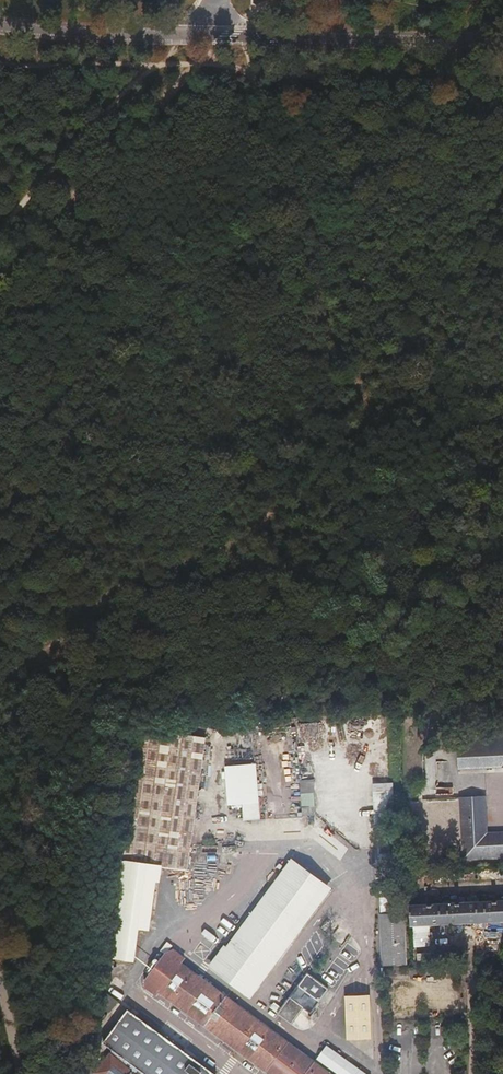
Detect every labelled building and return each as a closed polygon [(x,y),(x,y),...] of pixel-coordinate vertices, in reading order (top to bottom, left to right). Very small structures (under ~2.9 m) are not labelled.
[(201,772),(206,739),(140,729),(133,777),(121,859),(156,865),(186,869),(201,772)] [(455,740),(456,768),(502,766),(502,737),(455,740)] [(451,761),(436,761),(435,784),(450,785),(451,761)] [(256,818),(254,766),(226,767),(227,802),(242,802),(243,818),(256,818)] [(313,794),(312,780),(299,780),(299,794),(313,794)] [(313,815),(313,794),(299,794),(300,815),(313,815)] [(481,840),(479,798),(460,798),(462,858),(502,856),(502,839),(481,840)] [(395,856),(393,809),(375,810),(377,856),(380,856),(380,864),(395,864),(395,856)] [(316,848),(328,857),(337,846),(326,836),(316,848)] [(147,929),(156,865),(121,859),(111,924),(107,957),(132,960),(137,928),(147,929)] [(398,914),(396,874),(395,864),(380,864),(383,914),(398,914)] [(295,865),(215,969),(231,981),(246,993),(327,889),(295,865)] [(410,909),(411,927),(502,921),(502,903),(410,909)] [(407,966),(405,918),(383,919),(386,967),(407,966)] [(181,963),(184,959),(171,948),(142,985),(157,995),(159,992),(268,1073),(327,1073),(181,963)] [(293,962),(285,976),(291,980),(299,965),(293,962)] [(326,972),(334,981),(344,973),(336,964),(326,972)] [(274,1006),(271,1009),(291,1024),(302,1009),(310,1014),(327,991),(308,976),(281,1011),(274,1006)] [(100,1026),(117,1002),(107,993),(100,993),(95,1025),(100,1026)] [(349,1001),(350,1042),(367,1041),(366,1000),(349,1001)] [(113,1051),(109,1055),(93,1073),(130,1073),(131,1072),(133,1073),(213,1073),(129,1011),(104,1044),(113,1051)]
